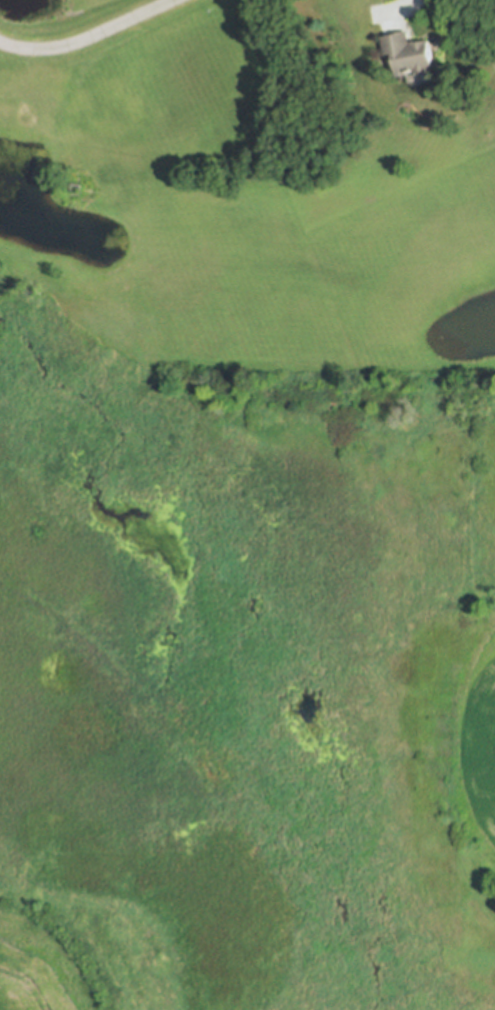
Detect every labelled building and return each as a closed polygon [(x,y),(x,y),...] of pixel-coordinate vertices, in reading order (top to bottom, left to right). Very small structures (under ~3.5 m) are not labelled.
[(412,30),(384,35),(388,57),(397,56),(401,76),(403,76),(404,77),(435,71),(434,69),(438,68),(432,39),(414,42),(412,30)]
